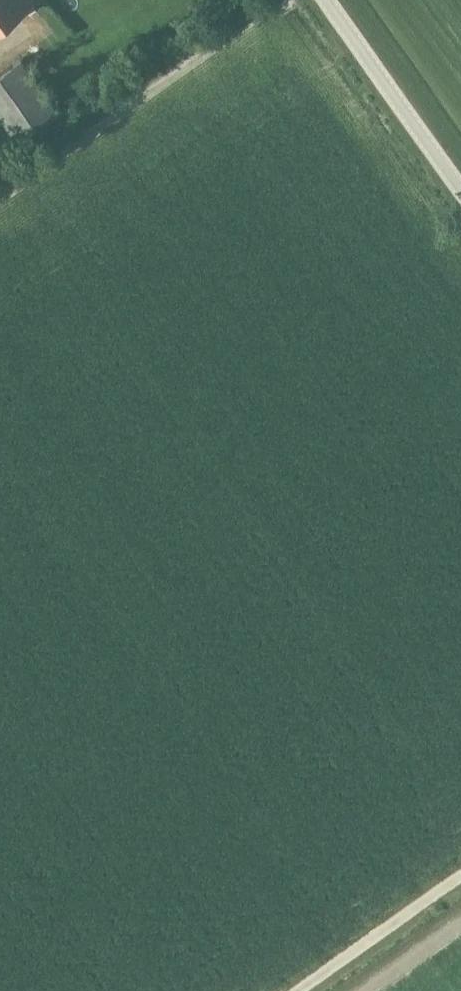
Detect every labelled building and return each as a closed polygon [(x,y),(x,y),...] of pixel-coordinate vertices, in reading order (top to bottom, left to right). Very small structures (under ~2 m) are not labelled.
[(36,1),(35,0),(0,0),(0,27),(36,1)] [(60,113),(22,60),(0,75),(0,117),(18,143),(60,113)]
